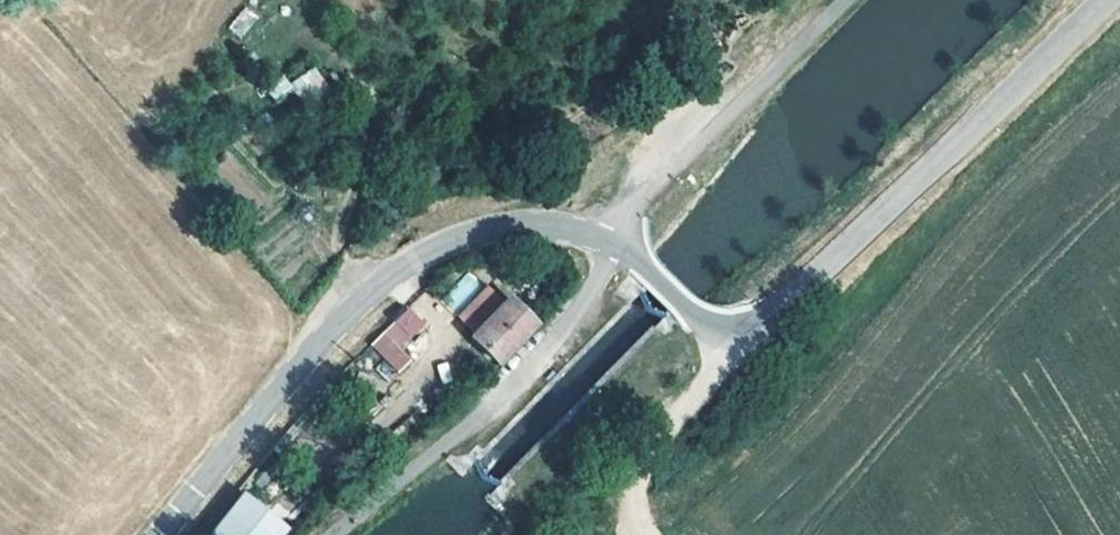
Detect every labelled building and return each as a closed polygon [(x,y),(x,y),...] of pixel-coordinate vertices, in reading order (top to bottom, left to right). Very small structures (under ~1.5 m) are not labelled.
[(242,38),(257,16),(243,7),(228,29),(242,38)] [(290,82),(306,108),(332,92),(316,66),(290,82)] [(268,87),(274,100),(293,90),(286,77),(268,87)] [(512,369),(555,326),(529,299),(486,341),(512,369)] [(370,345),(397,372),(412,357),(403,347),(426,324),(408,306),(370,345)] [(204,534),(281,534),(286,529),(240,491),(204,534)]
